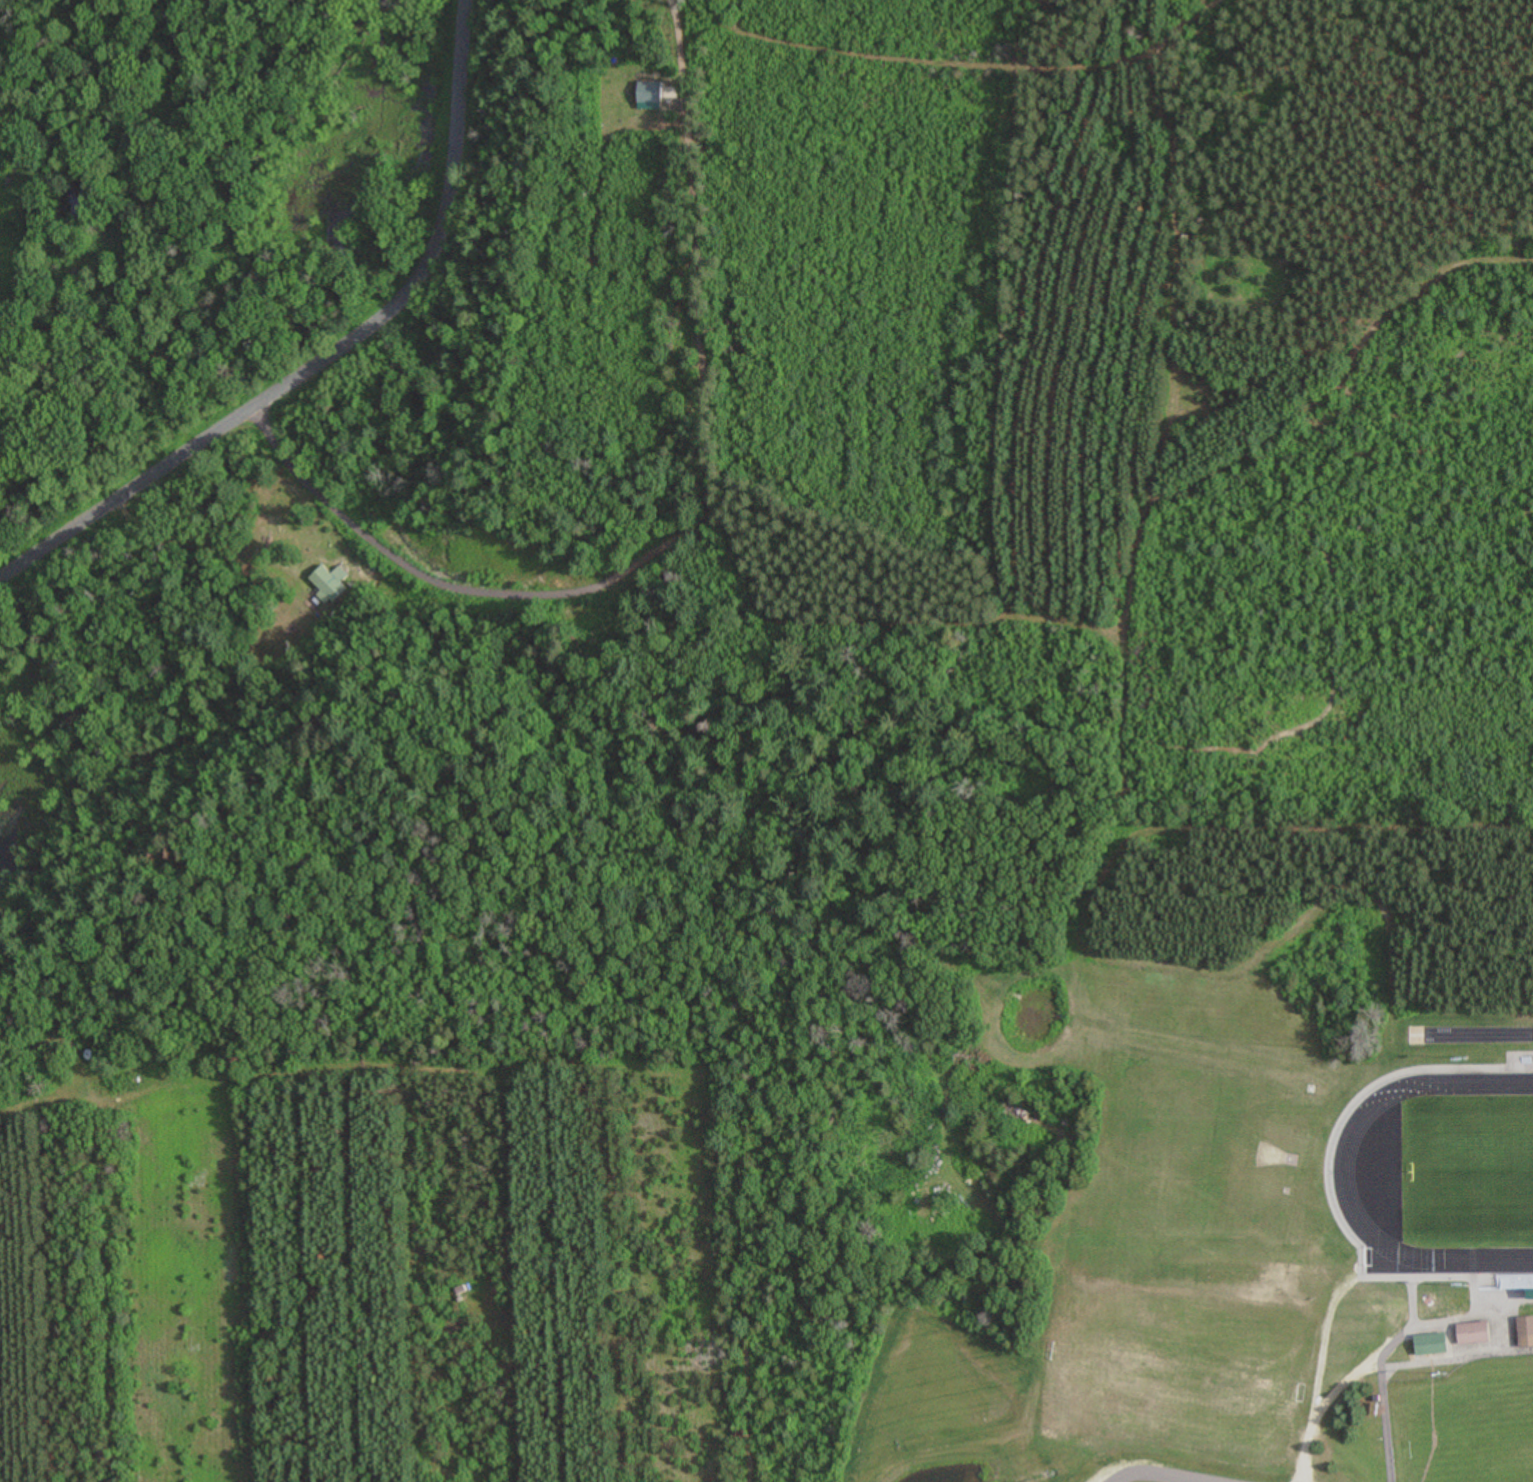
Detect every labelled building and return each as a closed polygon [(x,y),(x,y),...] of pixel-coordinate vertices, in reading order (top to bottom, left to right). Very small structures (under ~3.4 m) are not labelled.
[(346,591),(340,584),(347,578),(344,574),(337,580),(324,566),(308,580),(330,605),(346,591)] [(1519,1318),(1519,1349),(1532,1349),(1532,1318),(1519,1318)] [(1488,1322),(1457,1327),(1460,1347),(1491,1342),(1488,1322)] [(1443,1336),(1447,1358),(1479,1353),(1475,1331),(1443,1336)] [(1416,1355),(1446,1355),(1445,1335),(1416,1336),(1416,1355)]
